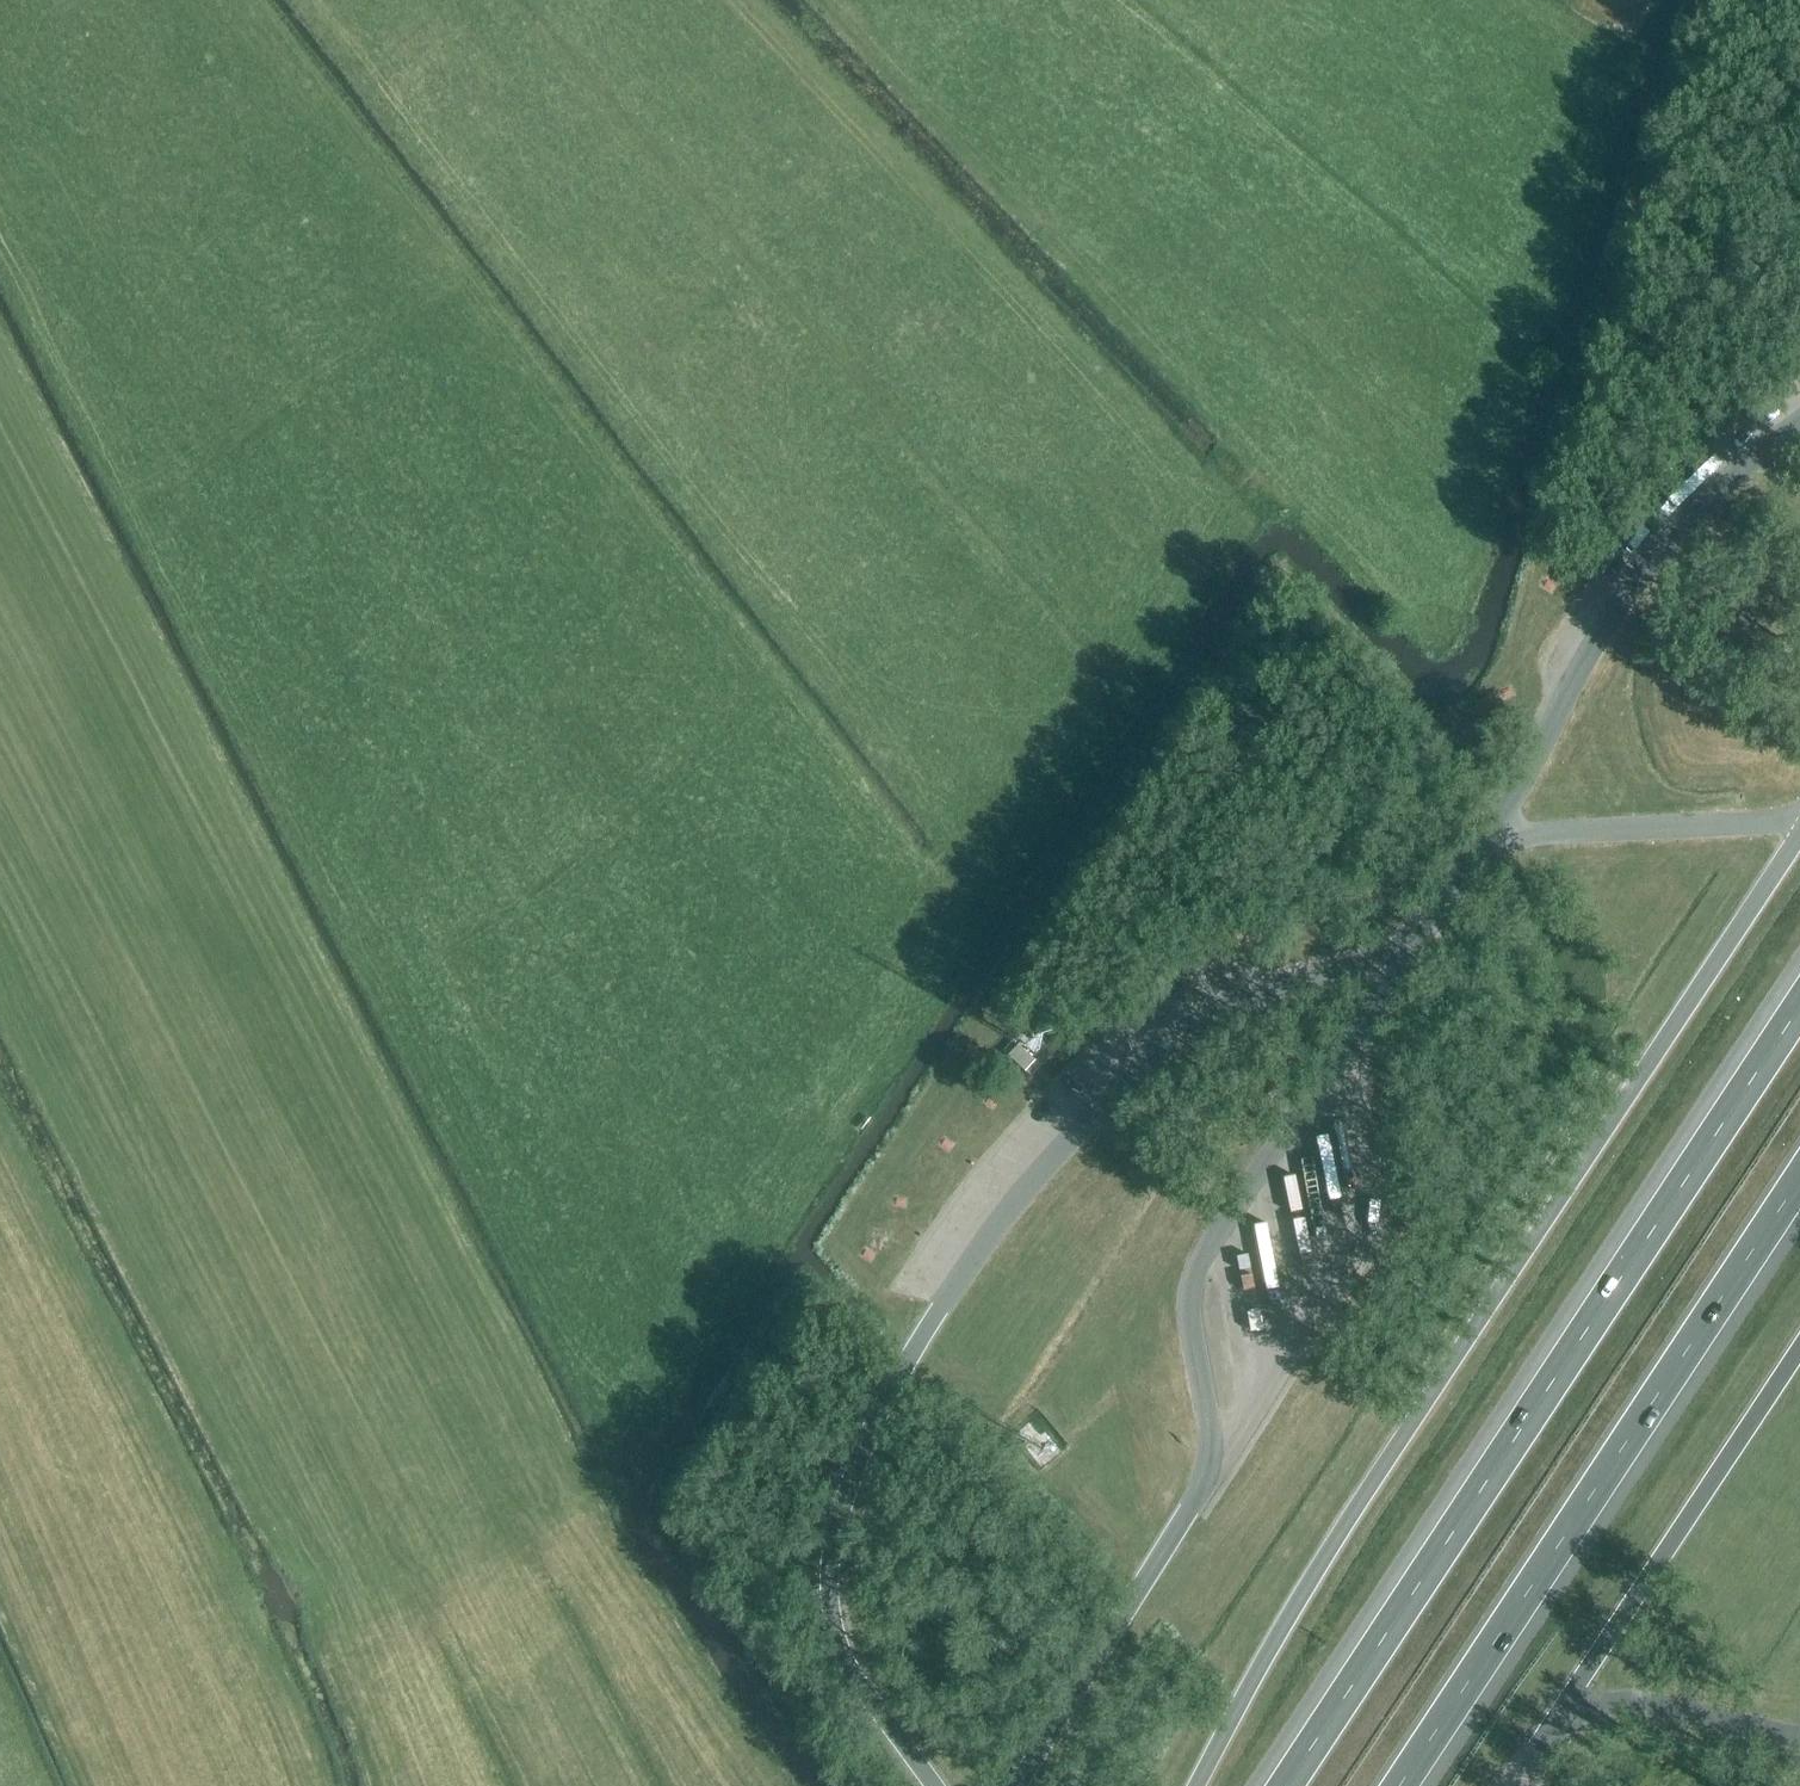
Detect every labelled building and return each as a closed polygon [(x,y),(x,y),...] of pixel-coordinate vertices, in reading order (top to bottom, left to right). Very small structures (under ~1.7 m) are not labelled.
[(1013,1053),(1030,1068),(1040,1058),(1023,1042),(1013,1053)]
